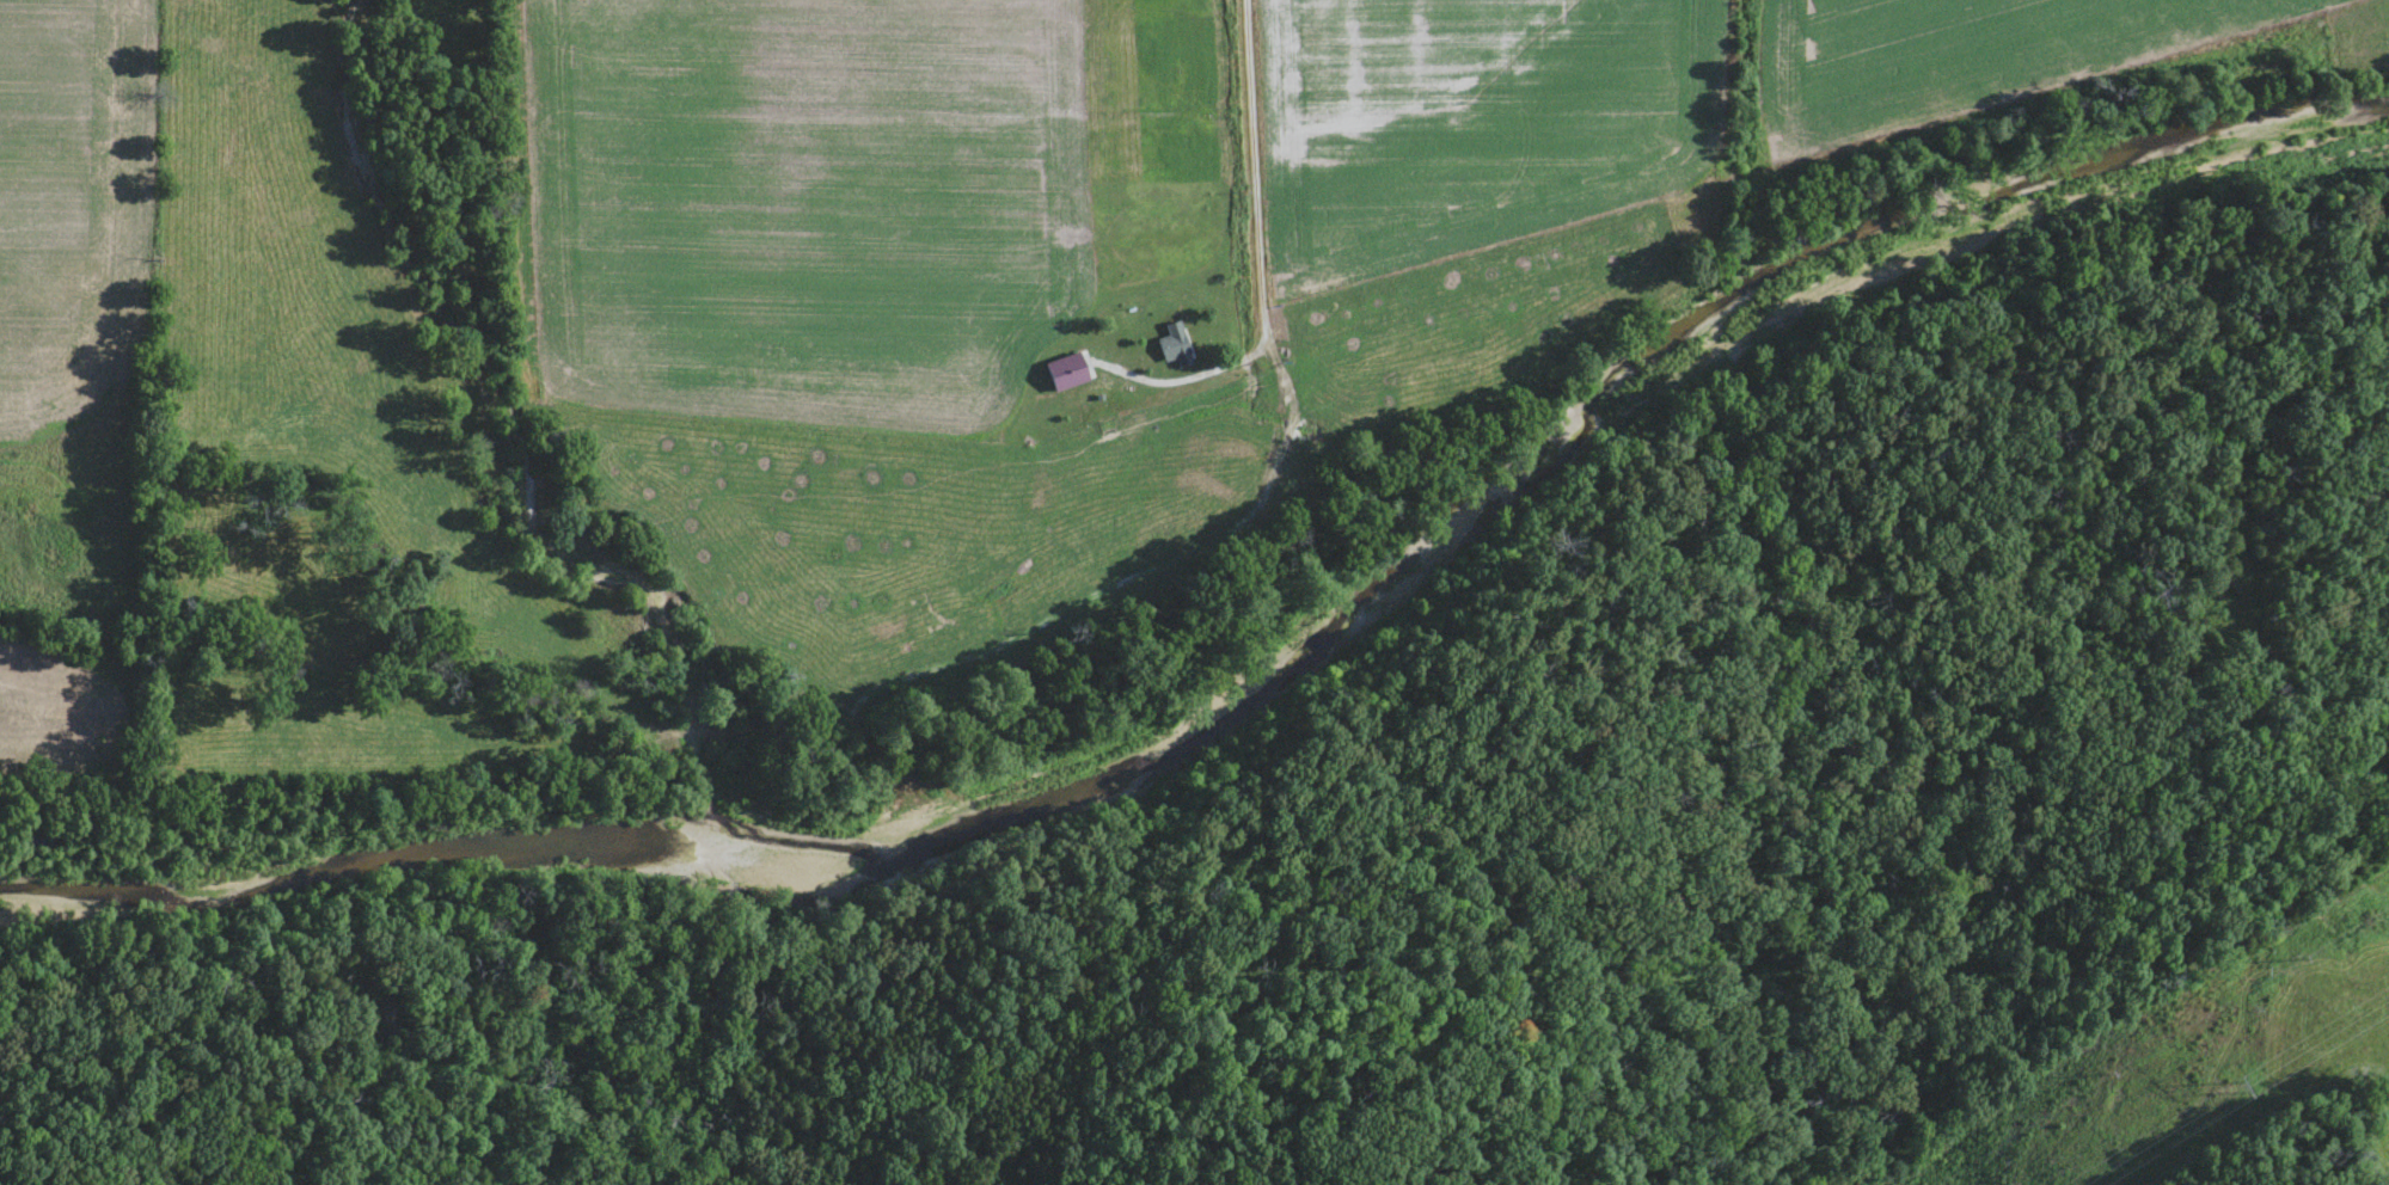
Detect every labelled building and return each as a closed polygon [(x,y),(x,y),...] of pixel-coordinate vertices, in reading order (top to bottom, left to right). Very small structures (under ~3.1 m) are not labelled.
[(1184,360),(1184,334),(1159,334),(1159,360),(1184,360)] [(1052,394),(1087,382),(1077,352),(1042,364),(1052,394)]
